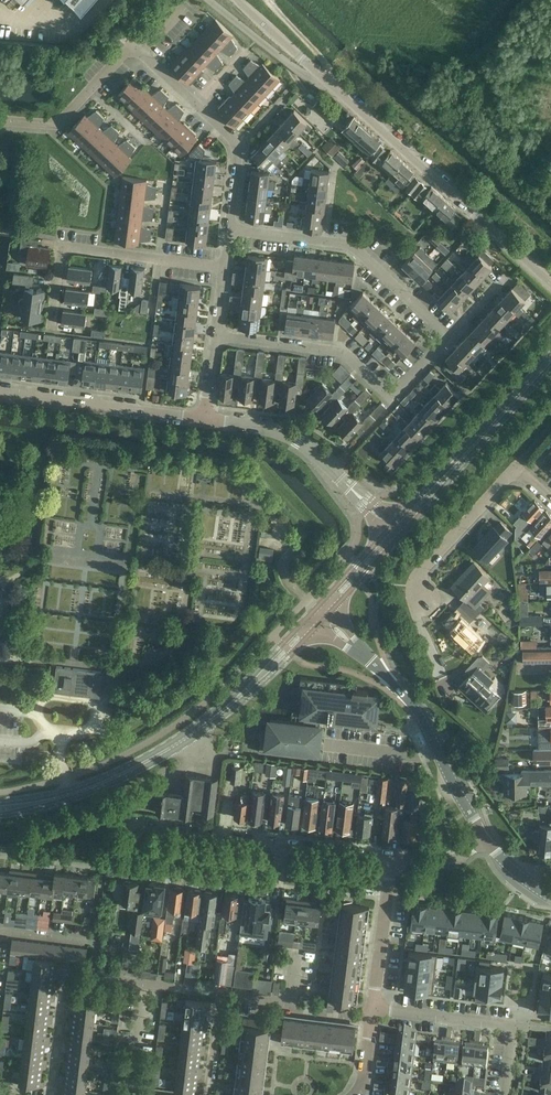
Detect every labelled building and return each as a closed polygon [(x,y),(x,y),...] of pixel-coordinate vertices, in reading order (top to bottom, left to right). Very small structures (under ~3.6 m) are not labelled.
[(79,9),(87,0),(69,0),(79,9)] [(208,27),(234,51),(237,47),(231,37),(233,35),(216,19),(208,27)] [(129,27),(119,37),(123,41),(133,31),(129,27)] [(230,55),(234,51),(208,27),(201,35),(218,51),(220,49),(230,55)] [(217,53),(218,51),(201,35),(194,42),(219,66),(223,62),(217,53)] [(215,70),(219,66),(194,42),(186,50),(204,66),(205,65),(215,70)] [(202,68),(204,66),(186,50),(179,58),(198,76),(203,70),(202,68)] [(192,82),(198,76),(179,58),(171,67),(188,83),(190,81),(192,82)] [(247,64),(273,88),(280,80),(263,63),(261,65),(251,60),(247,64)] [(265,95),(273,88),(247,64),(243,68),(250,77),(248,79),(265,95)] [(265,95),(248,79),(246,81),(236,75),(233,79),(258,103),(265,95)] [(125,103),(143,84),(137,78),(135,79),(133,77),(117,95),(125,103)] [(251,111),(258,103),(233,79),(229,83),(235,93),(233,94),(251,111)] [(133,111),(150,93),(148,91),(149,89),(143,84),(125,103),(133,111)] [(141,118),(165,92),(161,89),(151,95),(150,93),(133,111),(141,118)] [(149,125),(165,108),(163,106),(169,96),(165,92),(141,118),(149,125)] [(296,93),(288,101),(291,104),(299,96),(296,93)] [(243,119),(251,111),(233,94),(232,96),(230,95),(224,101),(243,119)] [(325,116),(330,111),(318,100),(314,106),(325,116)] [(235,128),(243,119),(224,101),(218,107),(220,109),(218,111),(235,128)] [(156,132),(180,107),(176,103),(167,109),(165,108),(149,125),(156,132)] [(164,140),(180,122),(179,120),(184,110),(180,107),(156,132),(164,140)] [(303,108),(303,113),(306,116),(310,114),(311,110),(308,107),(303,108)] [(76,139),(100,114),(96,110),(87,116),(85,114),(68,132),(76,139)] [(294,110),(286,119),(299,131),(305,125),(310,130),(312,127),(294,110)] [(330,111),(325,116),(329,119),(333,114),(330,111)] [(84,147),(100,129),(99,128),(104,118),(100,114),(76,139),(84,147)] [(356,136),(365,127),(353,117),(345,126),(346,127),(343,130),(353,139),(356,136)] [(278,128),(296,145),(298,142),(293,137),(299,131),(286,119),(278,128)] [(172,147),(190,128),(184,122),(182,124),(180,122),(164,140),(172,147)] [(92,154),(116,128),(112,125),(102,131),(100,129),(84,147),(92,154)] [(365,127),(356,136),(357,137),(355,140),(370,153),(372,149),(378,143),(381,140),(365,127)] [(99,161),(116,144),(114,142),(120,132),(116,128),(92,154),(99,161)] [(190,128),(172,147),(181,155),(197,138),(195,136),(196,134),(190,128)] [(269,136),(269,137),(282,149),(288,143),(293,148),(296,145),(278,128),(269,136)] [(327,141),(322,146),(323,147),(332,156),(332,155),(333,154),(339,148),(341,146),(331,136),(327,141)] [(261,145),(274,157),(279,162),(282,160),(277,155),(282,149),(269,137),(261,145)] [(107,168),(131,143),(127,139),(118,145),(116,144),(99,161),(107,168)] [(131,143),(107,168),(115,176),(132,159),(129,157),(135,147),(131,143)] [(195,170),(215,173),(217,161),(211,160),(211,157),(203,156),(204,148),(199,144),(190,154),(195,159),(196,159),(195,170)] [(380,144),(371,155),(376,160),(379,163),(391,173),(394,170),(394,171),(390,175),(396,180),(395,181),(402,187),(406,182),(408,184),(406,187),(412,192),(417,197),(419,199),(426,205),(428,201),(435,207),(436,208),(443,214),(440,216),(445,220),(452,227),(454,225),(460,217),(461,217),(454,210),(456,208),(444,198),(431,186),(427,190),(425,188),(427,186),(421,181),(416,177),(415,178),(412,175),(415,172),(403,161),(402,160),(390,150),(384,156),(382,154),(385,149),(380,144)] [(261,145),(253,154),(258,159),(266,166),(271,171),(277,165),(279,162),(274,157),(261,145)] [(344,165),(349,161),(339,152),(334,156),(344,165)] [(360,176),(364,173),(363,172),(365,169),(362,165),(356,172),(360,176)] [(303,180),(328,184),(329,171),(311,169),(310,178),(303,177),(303,180)] [(214,185),(215,173),(195,170),(193,182),(214,185)] [(250,182),(275,185),(275,182),(268,181),(269,172),(252,170),(250,182)] [(121,188),(156,192),(157,187),(146,183),(146,180),(123,177),(121,188)] [(326,195),(328,184),(303,180),(302,184),(309,185),(308,193),(326,195)] [(212,197),(214,185),(193,182),(192,194),(212,197)] [(274,189),(275,185),(250,182),(249,194),(266,196),(267,188),(274,189)] [(155,198),(156,192),(121,188),(120,198),(144,201),(144,199),(155,198)] [(325,207),(326,195),(308,193),(307,201),(300,200),(300,204),(325,207)] [(210,209),(212,197),(192,194),(190,206),(210,209)] [(265,204),(266,196),(249,194),(247,206),(272,209),(272,205),(265,204)] [(143,204),(144,201),(120,198),(119,209),(153,213),(154,208),(143,204)] [(323,219),(325,207),(300,204),(299,208),(306,208),(305,217),(323,219)] [(209,221),(210,209),(190,206),(189,218),(209,221)] [(271,213),(272,209),(247,206),(246,218),(250,219),(250,222),(258,223),(258,220),(263,220),(264,212),(271,213)] [(153,219),(153,213),(119,209),(117,219),(141,222),(141,220),(153,219)] [(323,219),(305,217),(302,217),(301,225),(297,224),(297,228),(321,231),(323,219)] [(207,232),(209,221),(189,218),(187,230),(207,232)] [(141,225),(141,222),(117,219),(116,230),(151,234),(151,229),(141,225)] [(172,240),(174,228),(166,227),(165,239),(172,240)] [(449,239),(453,234),(448,229),(444,234),(449,239)] [(150,240),(151,234),(116,230),(115,241),(139,244),(139,241),(150,240)] [(206,244),(207,232),(187,230),(186,242),(206,244)] [(437,246),(440,242),(433,235),(430,239),(437,246)] [(47,267),(50,248),(38,247),(39,239),(22,237),(21,240),(20,251),(22,254),(27,254),(26,265),(47,267)] [(438,249),(445,255),(450,249),(443,243),(438,249)] [(403,264),(402,264),(410,271),(411,273),(423,260),(428,255),(427,253),(426,252),(420,247),(415,252),(414,251),(403,264)] [(305,274),(307,256),(295,254),(294,261),(292,279),(296,280),(297,273),(305,274)] [(465,259),(483,276),(492,267),(478,254),(472,261),(468,256),(465,259)] [(246,267),(266,269),(267,257),(248,255),(246,267)] [(423,260),(411,273),(420,281),(432,268),(426,262),(431,257),(428,255),(423,260)] [(316,282),(319,258),(307,256),(305,274),(313,275),(312,282),(316,282)] [(328,277),(331,259),(319,258),(316,282),(319,283),(320,276),(328,277)] [(447,270),(453,264),(447,258),(441,265),(447,270)] [(339,285),(342,261),(331,259),(328,277),(337,278),(336,285),(339,285)] [(475,285),(483,276),(465,259),(463,262),(467,266),(462,272),(475,285)] [(285,274),(284,278),(292,279),(294,261),(287,260),(285,272),(285,274)] [(342,261),(339,285),(343,286),(344,279),(352,280),(355,262),(342,261)] [(121,310),(125,278),(122,277),(123,265),(109,264),(106,287),(120,289),(119,296),(120,297),(119,309),(121,310)] [(90,283),(92,269),(69,266),(67,280),(90,283)] [(125,278),(121,310),(125,310),(128,290),(142,292),(145,268),(131,267),(129,278),(125,278)] [(264,281),(266,269),(246,267),(245,279),(264,281)] [(432,276),(437,280),(441,276),(436,272),(432,276)] [(467,294),(475,285),(462,272),(456,278),(451,274),(449,276),(467,294)] [(33,285),(34,276),(14,273),(13,282),(26,284),(24,298),(23,298),(22,298),(21,299),(20,300),(19,301),(19,302),(19,303),(19,304),(19,305),(20,306),(20,307),(21,307),(22,308),(23,308),(21,318),(40,320),(44,291),(29,289),(30,284),(33,285)] [(459,302),(467,294),(449,276),(446,279),(451,284),(445,290),(459,302)] [(422,284),(428,289),(433,284),(428,278),(422,284)] [(263,293),(264,281),(245,279),(243,291),(263,293)] [(158,293),(163,294),(165,294),(167,282),(160,281),(158,293)] [(179,295),(199,298),(200,286),(180,284),(179,295)] [(105,294),(106,287),(93,286),(92,292),(105,294)] [(87,305),(89,291),(66,288),(64,302),(87,305)] [(503,297),(521,314),(522,314),(524,312),(519,307),(525,301),(511,288),(503,297)] [(350,298),(351,290),(344,289),(343,297),(350,298)] [(450,311),(459,302),(445,290),(439,296),(435,291),(433,294),(437,298),(450,311)] [(261,305),(263,293),(243,291),(242,303),(261,305)] [(355,319),(372,301),(363,292),(351,305),(357,311),(352,316),(355,319)] [(197,310),(199,298),(179,295),(177,307),(197,310)] [(519,317),(521,314),(503,297),(495,306),(509,319),(514,312),(519,317)] [(147,313),(149,300),(142,299),(140,312),(147,313)] [(368,322),(381,309),(372,301),(355,319),(357,321),(360,319),(366,324),(368,322)] [(260,317),(261,305),(242,303),(240,315),(260,317)] [(503,325),(509,319),(495,306),(487,314),(505,331),(507,329),(503,325)] [(107,316),(108,309),(103,308),(94,307),(93,314),(107,316)] [(196,322),(197,310),(177,307),(176,319),(196,322)] [(297,332),(300,307),(297,307),(296,314),(287,313),(285,329),(285,330),(297,332)] [(309,333),(311,316),(303,315),(304,308),(300,307),(297,332),(309,333)] [(279,315),(278,328),(285,329),(287,313),(287,312),(288,308),(284,308),(280,308),(280,311),(279,315)] [(372,335),(389,317),(381,309),(368,322),(374,328),(370,333),(372,335)] [(85,327),(86,313),(63,310),(62,324),(85,327)] [(321,335),(324,310),(320,310),(319,317),(311,316),(309,333),(321,335)] [(324,310),(321,335),(333,337),(335,319),(327,318),(328,311),(324,310)] [(339,321),(346,328),(351,322),(343,314),(340,318),(339,321)] [(502,334),(505,331),(487,314),(479,323),(496,340),(502,333),(502,334)] [(258,329),(260,317),(240,315),(239,327),(258,329)] [(530,317),(527,319),(532,323),(532,324),(536,320),(535,319),(531,316),(530,317)] [(382,342),(386,338),(398,325),(389,317),(372,335),(375,338),(376,337),(382,342)] [(194,334),(196,322),(176,319),(174,331),(194,334)] [(527,320),(523,325),(527,329),(531,324),(527,320)] [(351,323),(346,328),(352,335),(357,329),(351,323)] [(491,346),(496,340),(479,323),(470,332),(489,349),(491,346)] [(390,352),(407,333),(398,325),(386,338),(392,344),(387,349),(390,352)] [(104,337),(105,331),(92,329),(91,336),(104,337)] [(193,346),(194,334),(174,331),(173,343),(193,346)] [(486,352),(489,349),(470,332),(462,341),(476,354),(478,355),(483,349),(486,352)] [(407,333),(390,352),(392,354),(397,349),(403,355),(416,342),(407,333)] [(366,341),(360,335),(357,338),(363,344),(366,341)] [(74,337),(72,351),(79,351),(81,338),(74,337)] [(369,341),(365,346),(368,349),(373,344),(369,341)] [(470,359),(476,354),(462,341),(454,349),(472,366),(475,364),(470,359)] [(191,358),(193,346),(173,343),(171,355),(191,358)] [(241,374),(245,350),(237,349),(234,373),(241,374)] [(470,369),(472,366),(454,349),(446,358),(450,363),(446,368),(461,381),(466,376),(460,370),(465,364),(470,369)] [(261,388),(262,379),(265,352),(258,351),(254,378),(241,376),(238,398),(252,400),(254,387),(261,388)] [(11,353),(0,352),(0,373),(6,374),(5,376),(8,376),(11,353)] [(20,376),(23,355),(11,353),(8,376),(11,377),(12,374),(20,376)] [(281,392),(283,381),(286,355),(279,354),(275,380),(262,379),(261,388),(259,401),(273,403),(274,392),(281,392)] [(32,379),(35,356),(23,355),(20,376),(29,377),(29,379),(32,379)] [(190,370),(191,358),(171,355),(169,367),(190,370)] [(44,379),(47,358),(35,356),(32,379),(35,380),(35,377),(44,379)] [(386,356),(381,361),(386,366),(391,360),(386,356)] [(493,365),(499,360),(495,356),(489,361),(493,365)] [(106,384),(109,363),(109,359),(98,357),(98,362),(97,362),(94,385),(97,386),(97,383),(106,384)] [(283,381),(281,392),(280,404),(294,405),(295,392),(302,393),(307,358),(299,357),(296,383),(283,381)] [(56,382),(59,359),(47,358),(44,379),(53,380),(53,382),(56,382)] [(59,359),(56,382),(59,383),(59,380),(68,382),(71,361),(59,359)] [(94,385),(97,362),(85,360),(82,381),(91,382),(91,385),(94,385)] [(118,388),(121,365),(109,363),(106,384),(115,385),(115,388),(118,388)] [(333,372),(332,373),(336,377),(339,374),(344,369),(345,368),(340,364),(333,372)] [(130,387),(132,366),(121,365),(118,388),(121,389),(121,386),(130,387)] [(132,366),(130,387),(138,388),(138,391),(142,391),(145,368),(132,366)] [(188,382),(190,370),(169,367),(168,379),(188,382)] [(231,397),(234,375),(220,373),(217,396),(231,397)] [(331,405),(338,398),(356,379),(350,374),(332,393),(323,384),(307,400),(317,410),(326,400),(331,405)] [(153,389),(155,377),(148,376),(146,388),(153,389)] [(187,393),(188,382),(168,379),(166,391),(173,392),(173,395),(180,396),(181,393),(187,393)] [(415,386),(420,390),(424,386),(419,382),(415,386)] [(432,387),(451,404),(459,395),(446,382),(440,389),(435,384),(432,387)] [(443,412),(451,404),(432,387),(430,389),(435,394),(429,400),(443,412)] [(347,419),(353,412),(371,393),(366,388),(348,407),(338,398),(331,405),(322,414),(333,424),(342,414),(347,419)] [(413,389),(407,395),(411,399),(417,393),(413,389)] [(410,399),(407,396),(401,402),(405,405),(410,399)] [(434,421),(443,412),(429,400),(424,406),(419,401),(416,404),(434,421)] [(353,412),(347,419),(338,429),(348,438),(356,430),(361,435),(386,407),(381,402),(363,421),(353,412)] [(426,430),(434,421),(416,404),(414,407),(419,411),(413,417),(426,430)] [(426,430),(413,417),(408,423),(402,419),(400,421),(418,439),(426,430)] [(410,447),(418,439),(400,421),(397,424),(403,429),(397,435),(410,447)] [(402,456),(410,447),(397,435),(391,441),(386,436),(384,439),(402,456)] [(393,465),(402,456),(384,439),(381,441),(386,446),(380,453),(389,461),(383,467),(389,472),(394,466),(393,465)] [(522,513),(513,523),(517,526),(515,528),(515,538),(515,539),(521,533),(527,526),(532,521),(544,508),(534,500),(522,513)] [(537,551),(532,546),(537,540),(540,537),(550,526),(550,515),(546,510),(534,523),(529,528),(535,533),(525,544),(530,548),(528,550),(533,555),(537,551)] [(512,533),(500,522),(495,527),(493,526),(473,548),(488,562),(509,540),(507,538),(512,533)] [(542,542),(548,547),(550,543),(550,532),(542,542)] [(537,540),(532,546),(537,551),(542,545),(537,540)] [(272,561),(274,549),(260,547),(258,559),(272,561)] [(526,553),(521,549),(514,556),(515,564),(526,553)] [(465,599),(480,612),(484,607),(479,602),(482,599),(474,592),(488,576),(473,562),(451,585),(465,599)] [(523,564),(515,565),(516,574),(523,573),(523,564)] [(550,580),(550,569),(539,569),(539,580),(550,580)] [(470,623),(480,612),(465,599),(453,612),(460,618),(449,631),(472,653),(486,638),(470,623)] [(520,615),(520,625),(535,625),(542,625),(542,617),(542,615),(528,615),(520,615)] [(532,639),(521,639),(521,648),(522,648),(522,647),(532,647),(532,639)] [(522,647),(522,648),(523,661),(550,661),(550,647),(546,647),(537,647),(532,647),(522,647)] [(502,650),(503,659),(514,658),(514,650),(502,650)] [(482,708),(497,692),(482,678),(486,674),(483,670),(490,663),(480,654),(465,670),(470,675),(459,687),(482,708)] [(102,685),(103,672),(56,666),(55,674),(53,692),(100,698),(102,685)] [(376,718),(378,701),(375,700),(376,695),(368,694),(368,691),(357,690),(357,684),(300,677),(298,700),(303,700),(302,710),(306,710),(304,723),(298,723),(271,719),(270,725),(268,725),(267,732),(261,731),(260,744),(259,751),(316,758),(317,748),(319,749),(321,731),(319,731),(321,717),(328,718),(328,720),(333,721),(333,719),(372,723),(373,718),(376,718)] [(526,690),(510,690),(511,703),(526,703),(526,690)] [(545,699),(545,690),(531,690),(531,700),(542,699),(545,699)] [(550,725),(550,705),(538,705),(538,726),(550,725)] [(505,711),(506,722),(507,722),(507,726),(512,726),(512,722),(517,722),(517,711),(512,711),(512,707),(507,707),(507,711),(505,711)] [(550,747),(550,727),(538,727),(538,748),(550,747)] [(550,761),(550,749),(533,750),(534,761),(550,761)] [(495,769),(508,768),(508,759),(495,759),(495,769)] [(276,777),(278,765),(267,763),(265,775),(276,777)] [(290,782),(292,767),(284,766),(283,781),(290,782)] [(240,783),(242,767),(232,767),(230,782),(240,783)] [(307,780),(309,769),(301,768),(299,779),(307,780)] [(309,769),(307,780),(315,781),(316,777),(317,770),(317,769),(309,768),(309,769)] [(343,777),(343,773),(343,772),(343,771),(327,769),(326,778),(336,779),(335,780),(343,780),(343,777)] [(526,793),(526,784),(550,784),(550,770),(521,771),(521,773),(504,773),(504,794),(526,793)] [(343,777),(343,780),(351,781),(352,773),(343,772),(343,773),(343,777)] [(213,814),(218,778),(203,776),(186,774),(183,795),(158,792),(155,813),(192,817),(192,812),(213,814)] [(368,783),(369,778),(362,777),(361,791),(367,791),(368,783)] [(385,801),(388,778),(379,777),(379,779),(378,784),(376,800),(385,801)] [(384,817),(382,835),(395,837),(397,820),(403,821),(403,819),(408,780),(398,779),(395,808),(385,807),(384,817)] [(359,800),(361,788),(353,788),(351,799),(359,800)] [(261,820),(264,796),(265,792),(252,791),(251,801),(249,819),(251,819),(252,821),(255,821),(257,820),(261,820)] [(418,812),(420,792),(407,791),(405,811),(418,812)] [(246,819),(250,795),(241,794),(240,801),(236,800),(234,817),(246,819)] [(280,823),(283,804),(283,795),(277,795),(271,794),(270,802),(268,821),(280,823)] [(298,825),(301,806),(302,796),(289,795),(288,804),(286,823),(298,825)] [(315,827),(319,799),(306,797),(302,825),(315,827)] [(332,829),(335,802),(323,800),(319,827),(332,829)] [(339,811),(336,829),(350,831),(352,807),(353,802),(340,801),(339,811)] [(548,806),(548,823),(550,823),(550,826),(539,825),(538,831),(535,831),(532,833),(531,837),(534,841),(538,841),(536,851),(544,852),(545,854),(549,855),(550,853),(550,806),(548,806)] [(370,834),(372,813),(365,812),(365,815),(358,814),(356,832),(370,834)] [(414,839),(417,814),(410,813),(409,819),(403,819),(403,821),(401,838),(414,839)] [(18,892),(21,871),(10,870),(9,873),(7,890),(8,891),(18,892)] [(29,893),(32,873),(21,871),(18,892),(29,893)] [(9,873),(0,872),(0,892),(7,893),(8,891),(7,890),(9,873)] [(40,894),(43,874),(32,873),(29,893),(40,894)] [(63,895),(66,874),(54,873),(54,876),(52,896),(53,896),(53,897),(63,898),(63,895)] [(52,896),(54,876),(43,874),(40,894),(52,896)] [(75,896),(78,876),(66,874),(63,895),(75,896)] [(78,876),(75,896),(87,898),(87,896),(93,897),(95,880),(89,879),(89,877),(78,876)] [(131,882),(130,880),(126,880),(124,881),(123,881),(123,885),(119,884),(115,887),(114,893),(117,897),(121,898),(120,906),(128,906),(128,909),(135,910),(136,898),(139,898),(140,890),(137,889),(138,883),(131,882)] [(161,912),(165,885),(155,884),(155,886),(147,885),(143,912),(143,913),(160,915),(161,912)] [(180,889),(181,888),(177,887),(176,889),(170,888),(167,908),(165,920),(164,930),(164,935),(171,936),(171,931),(172,923),(173,923),(174,909),(182,910),(185,890),(180,889)] [(201,892),(199,890),(196,889),(194,891),(187,890),(186,903),(185,914),(199,916),(199,913),(202,892),(201,892)] [(211,893),(211,891),(206,891),(205,892),(204,892),(198,931),(198,930),(196,946),(208,948),(210,932),(209,932),(210,924),(213,925),(215,912),(217,894),(211,893)] [(225,894),(220,931),(225,932),(227,918),(228,918),(228,914),(237,915),(239,895),(225,894)] [(245,901),(241,933),(267,936),(268,927),(270,927),(271,918),(269,918),(271,904),(266,904),(266,900),(262,900),(263,898),(262,898),(253,897),(253,899),(249,898),(249,901),(245,901)] [(301,921),(304,901),(286,899),(284,919),(285,919),(284,923),(295,925),(295,923),(301,924),(301,921)] [(301,921),(318,923),(321,903),(304,901),(301,921)] [(414,903),(411,926),(425,928),(428,904),(414,902),(414,903)] [(357,1003),(369,907),(344,904),(331,998),(328,998),(327,1009),(333,1010),(334,1007),(347,1008),(348,1002),(357,1003)] [(428,904),(425,928),(436,929),(439,905),(428,904)] [(439,905),(436,929),(448,931),(451,906),(439,905)] [(451,906),(448,931),(460,932),(462,908),(451,906)] [(462,908),(460,932),(471,933),(474,909),(462,908)] [(330,920),(332,910),(325,909),(324,919),(330,920)] [(474,909),(471,933),(483,935),(485,911),(474,909)] [(14,926),(15,919),(11,919),(12,912),(5,911),(4,915),(5,915),(3,925),(14,926)] [(38,915),(36,929),(48,930),(50,912),(45,911),(45,915),(38,915)] [(133,911),(130,932),(139,933),(140,933),(141,933),(143,913),(143,912),(133,911)] [(483,935),(482,941),(495,942),(495,936),(496,935),(497,923),(498,912),(485,911),(483,935)] [(25,927),(27,913),(21,912),(20,919),(15,919),(14,926),(25,927)] [(36,929),(38,915),(27,913),(25,927),(36,929)] [(62,921),(63,914),(54,913),(53,920),(62,921)] [(497,923),(496,935),(498,935),(513,938),(518,916),(503,913),(501,923),(497,923)] [(63,914),(62,921),(72,922),(73,915),(63,914)] [(518,916),(513,938),(525,941),(530,918),(518,916)] [(187,933),(189,918),(182,917),(180,932),(187,933)] [(530,918),(525,941),(545,945),(547,934),(541,933),(543,921),(530,918)] [(157,919),(156,932),(157,933),(163,933),(164,930),(165,920),(157,919)] [(279,934),(277,944),(293,946),(293,939),(294,932),(288,931),(279,930),(279,934)] [(131,932),(129,948),(137,949),(139,933),(131,932)] [(17,954),(19,940),(12,939),(10,953),(17,954)] [(219,939),(214,980),(225,981),(226,973),(235,974),(236,969),(239,948),(238,947),(229,947),(230,940),(219,939)] [(24,955),(26,941),(19,940),(17,954),(24,955)] [(31,956),(32,942),(26,941),(24,955),(31,956)] [(305,941),(304,947),(316,949),(317,942),(305,941)] [(37,957),(39,943),(32,942),(31,956),(35,956),(35,957),(37,957)] [(44,958),(46,944),(39,943),(37,957),(44,958)] [(51,959),(53,944),(46,944),(44,958),(51,959)] [(58,960),(60,945),(53,944),(51,959),(55,960),(58,960)] [(65,961),(66,946),(60,945),(58,960),(65,961)] [(71,962),(73,947),(66,946),(65,961),(71,962)] [(78,963),(80,948),(73,947),(71,962),(78,963)] [(80,948),(78,963),(85,963),(87,949),(80,948)] [(184,956),(184,961),(187,962),(193,963),(194,963),(196,951),(185,949),(184,956)] [(135,968),(137,954),(124,952),(122,966),(135,968)] [(409,952),(408,965),(436,968),(437,955),(409,952)] [(44,958),(37,957),(35,957),(35,958),(34,958),(32,970),(57,973),(58,968),(54,968),(55,960),(51,959),(44,958)] [(477,965),(475,979),(502,982),(503,968),(491,967),(491,961),(480,960),(479,965),(477,965)] [(198,978),(200,964),(194,963),(193,963),(187,962),(185,976),(198,978)] [(408,965),(406,976),(434,980),(436,968),(408,965)] [(235,974),(234,985),(252,987),(254,971),(242,970),(237,969),(236,969),(235,974)] [(57,978),(57,973),(32,970),(31,981),(52,984),(53,978),(57,978)] [(141,977),(156,979),(157,973),(150,972),(150,971),(142,970),(141,977)] [(225,981),(225,984),(234,985),(235,974),(226,973),(225,981)] [(541,987),(550,988),(550,974),(543,973),(541,987)] [(406,976),(404,990),(433,993),(434,980),(406,976)] [(13,979),(7,978),(6,986),(13,987),(17,987),(18,981),(13,980),(13,979)] [(272,990),(273,981),(260,979),(259,988),(272,990)] [(475,979),(473,993),(476,993),(475,1001),(487,1002),(487,994),(500,996),(502,982),(475,979)] [(52,990),(52,984),(31,981),(30,992),(55,995),(55,990),(52,990)] [(540,998),(550,999),(550,988),(541,987),(540,998)] [(54,1001),(55,995),(30,992),(28,1003),(50,1006),(50,1000),(54,1001)] [(74,1009),(95,1011),(96,1000),(72,997),(71,1002),(75,1003),(74,1009)] [(536,1010),(539,1010),(538,1012),(550,1014),(549,1021),(550,1021),(550,999),(540,998),(540,1000),(537,1000),(536,1010)] [(184,1012),(205,1015),(206,1009),(210,1009),(210,1003),(185,1000),(184,1012)] [(49,1012),(50,1006),(28,1003),(27,1015),(52,1018),(53,1013),(49,1012)] [(93,1023),(95,1011),(74,1009),(73,1015),(69,1015),(69,1020),(93,1023)] [(205,1021),(205,1015),(184,1012),(182,1023),(207,1026),(208,1022),(205,1021)] [(51,1023),(52,1018),(27,1015),(25,1026),(47,1029),(48,1022),(51,1023)] [(276,1016),(275,1020),(266,1018),(266,1021),(243,1018),(242,1025),(233,1094),(260,1094),(269,1029),(282,1031),(280,1043),(353,1052),(356,1027),(276,1016)] [(92,1034),(93,1023),(69,1020),(68,1025),(72,1025),(71,1031),(92,1034)] [(207,1031),(207,1026),(182,1023),(181,1034),(202,1037),(203,1031),(207,1031)] [(46,1035),(47,1029),(25,1026),(24,1037),(49,1040),(50,1035),(46,1035)] [(445,1066),(449,1029),(447,1029),(445,1040),(441,1039),(441,1046),(435,1045),(435,1048),(433,1060),(433,1064),(445,1066)] [(449,1029),(445,1066),(447,1066),(446,1071),(454,1072),(454,1067),(457,1067),(460,1049),(454,1048),(455,1041),(451,1041),(452,1029),(449,1029)] [(91,1045),(92,1034),(71,1031),(71,1037),(67,1037),(66,1042),(91,1045)] [(390,1040),(416,1044),(418,1033),(398,1031),(397,1037),(391,1036),(390,1040)] [(473,1069),(478,1032),(476,1032),(474,1043),(470,1043),(469,1049),(464,1049),(461,1068),(473,1069)] [(478,1032),(473,1069),(486,1071),(488,1052),(483,1051),(484,1044),(479,1044),(481,1033),(478,1032)] [(202,1043),(202,1037),(181,1034),(180,1046),(205,1049),(205,1044),(202,1043)] [(23,1044),(22,1049),(44,1052),(45,1045),(48,1046),(49,1040),(24,1037),(11,1036),(10,1042),(23,1044)] [(550,1050),(550,1037),(546,1036),(546,1042),(528,1040),(527,1047),(538,1048),(550,1050)] [(388,1040),(380,1039),(379,1044),(390,1045),(389,1049),(396,1050),(395,1055),(415,1058),(416,1044),(390,1040),(388,1040)] [(89,1056),(91,1045),(66,1042),(65,1047),(69,1047),(68,1054),(89,1056)] [(204,1054),(205,1049),(180,1046),(178,1057),(200,1059),(200,1053),(204,1054)] [(538,1048),(537,1055),(544,1055),(543,1061),(550,1062),(550,1050),(538,1048)] [(43,1058),(44,1052),(22,1049),(21,1060),(46,1063),(47,1058),(43,1058)] [(88,1068),(89,1056),(68,1054),(68,1060),(64,1060),(63,1065),(88,1068)] [(413,1070),(415,1058),(395,1055),(394,1061),(388,1060),(388,1064),(377,1062),(377,1065),(413,1070)] [(199,1065),(200,1059),(178,1057),(177,1068),(202,1071),(202,1066),(199,1065)] [(46,1068),(46,1063),(21,1060),(20,1071),(41,1074),(42,1067),(46,1068)] [(86,1079),(88,1068),(63,1065),(62,1070),(66,1070),(65,1076),(86,1079)] [(412,1082),(413,1070),(377,1065),(376,1068),(387,1069),(386,1073),(393,1074),(392,1079),(412,1082)] [(550,1079),(550,1067),(543,1066),(542,1072),(535,1071),(535,1077),(550,1079)] [(201,1076),(202,1071),(177,1068),(176,1079),(197,1082),(198,1075),(201,1076)] [(40,1080),(41,1074),(20,1071),(18,1083),(43,1086),(44,1080),(40,1080)] [(85,1090),(86,1079),(65,1076),(65,1083),(61,1082),(60,1087),(85,1090)] [(535,1077),(524,1076),(523,1083),(534,1084),(540,1085),(540,1091),(550,1092),(550,1079),(535,1077)] [(196,1088),(197,1082),(176,1079),(174,1091),(199,1094),(200,1088),(196,1088)] [(410,1093),(412,1082),(392,1079),(392,1084),(385,1083),(385,1087),(374,1086),(374,1089),(410,1093)] [(422,1083),(421,1091),(429,1092),(430,1084),(422,1083)] [(481,1094),(474,1094),(474,1088),(456,1086),(455,1094),(481,1094)]
